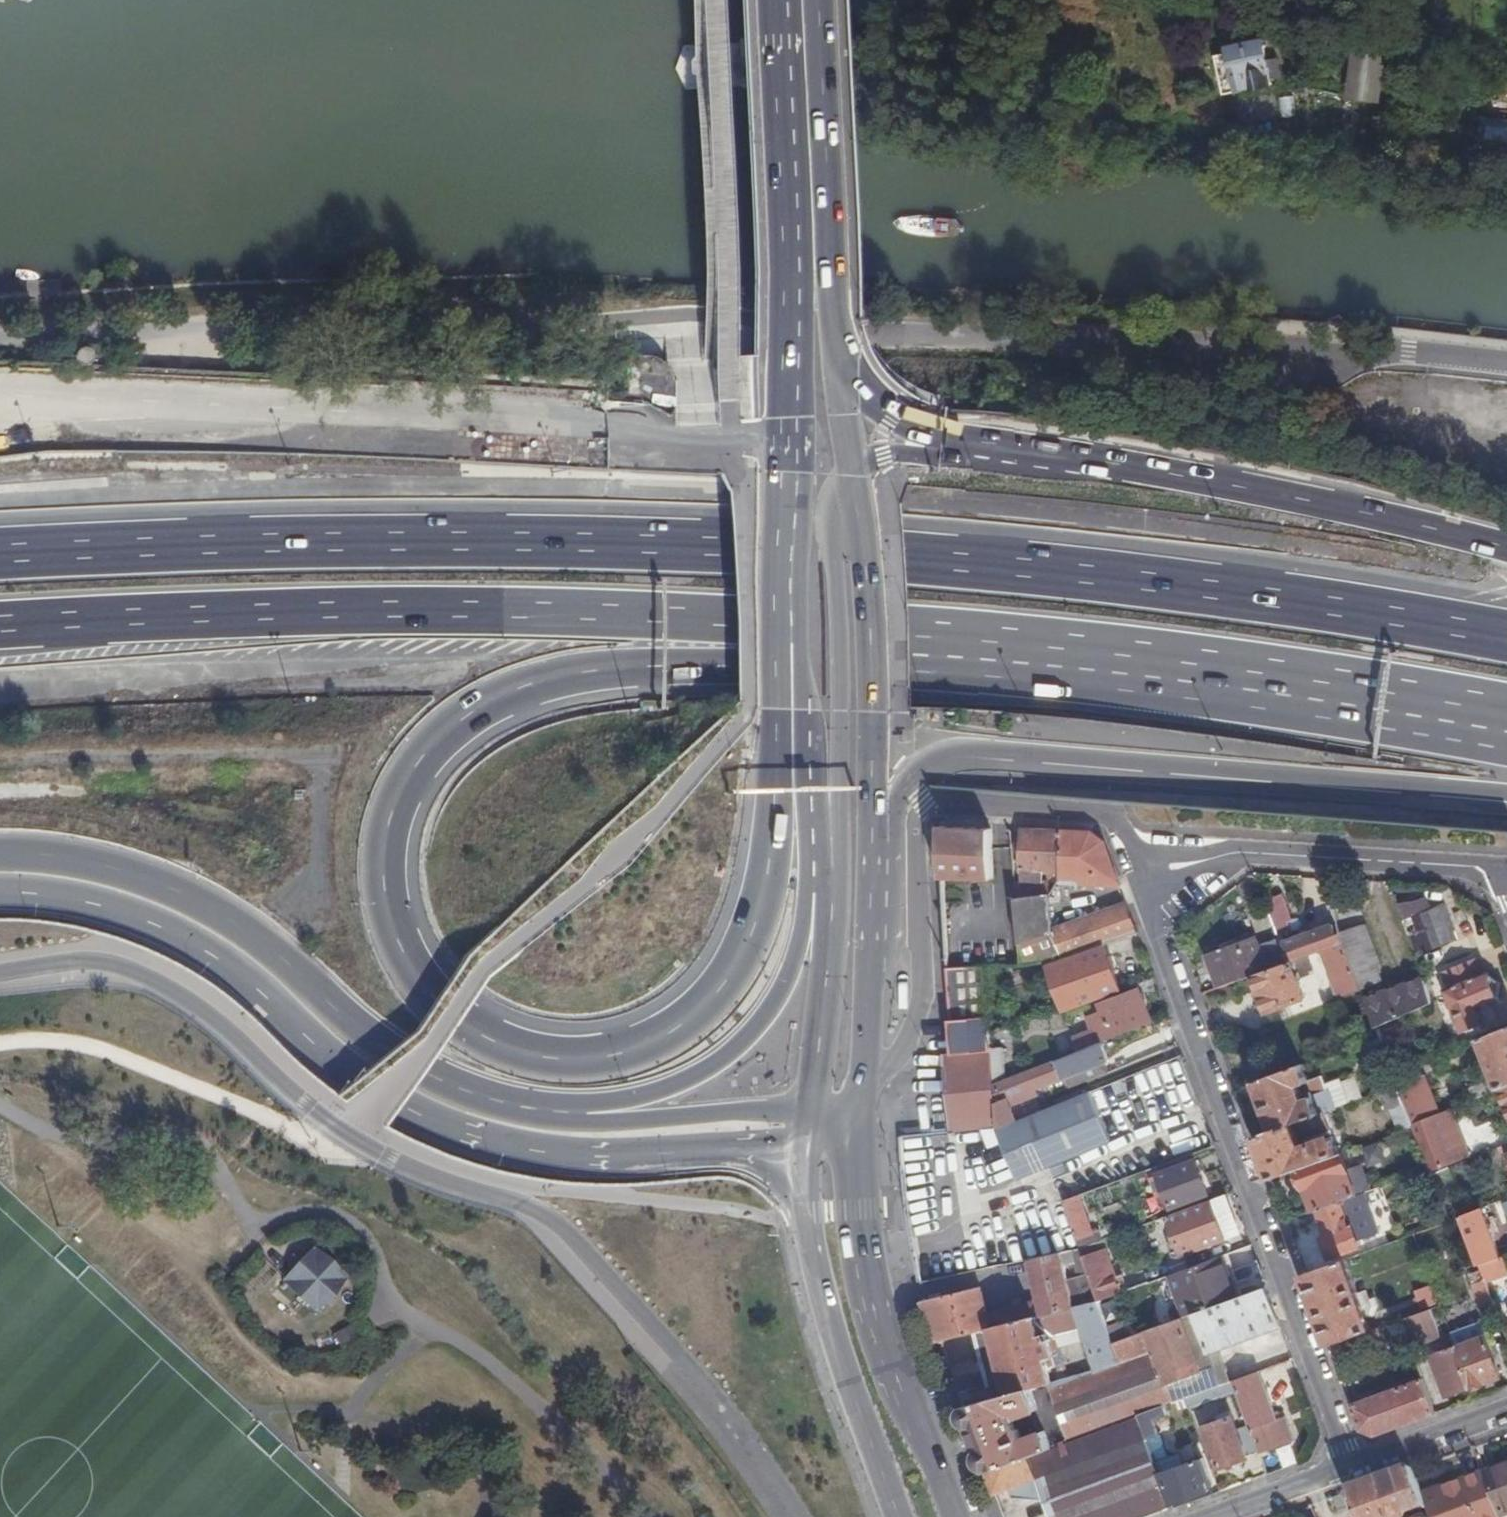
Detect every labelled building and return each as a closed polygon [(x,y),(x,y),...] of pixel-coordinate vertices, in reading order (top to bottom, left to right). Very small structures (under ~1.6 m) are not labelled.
[(1227,95),(1274,85),(1266,46),(1218,56),(1227,95)] [(1385,57),(1359,53),(1354,94),(1380,98),(1385,57)] [(987,830),(944,828),(947,879),(963,879),(964,885),(977,886),(977,880),(997,880),(995,830),(987,830)] [(1066,833),(1027,832),(1024,881),(1039,881),(1040,872),(1058,873),(1058,878),(1064,879),(1066,833)] [(1066,833),(1064,879),(1086,880),(1086,885),(1122,886),(1106,844),(1095,835),(1066,833)] [(1018,885),(1020,901),(1053,898),(1052,883),(1018,885)] [(1268,898),(1274,925),(1291,921),(1285,894),(1268,898)] [(1020,901),(1023,938),(1025,966),(1054,964),(1060,962),(1106,945),(1139,933),(1129,906),(1055,932),(1053,898),(1020,901)] [(1420,904),(1401,906),(1406,922),(1428,913),(1424,902),(1420,904)] [(1406,922),(1419,958),(1461,942),(1448,905),(1428,913),(1406,922)] [(1341,926),(1282,947),(1289,965),(1294,963),(1325,952),(1347,944),(1344,936),(1341,926)] [(1367,927),(1344,936),(1347,944),(1360,978),(1364,990),(1379,1029),(1436,1005),(1427,980),(1382,998),(1380,992),(1386,989),(1380,971),(1383,969),(1367,927)] [(1289,965),(1282,947),(1280,942),(1260,949),(1258,942),(1213,958),(1225,988),(1257,977),(1289,965)] [(1347,944),(1325,952),(1342,999),(1364,990),(1360,978),(1347,944)] [(1060,962),(1077,1010),(1123,993),(1106,945),(1060,962)] [(1486,977),(1479,961),(1448,974),(1455,990),(1450,993),(1467,1035),(1489,1027),(1483,1010),(1503,1002),(1502,999),(1503,998),(1504,986),(1495,978),(1493,978),(1492,975),(1486,977)] [(1294,963),(1289,965),(1257,977),(1271,1014),(1307,1001),(1294,963)] [(956,1056),(995,1054),(995,1051),(989,968),(950,970),(956,1056)] [(1084,1052),(1104,1045),(1154,1025),(1141,992),(1105,1007),(1108,1015),(1091,1021),(1095,1033),(1079,1040),(1084,1052)] [(1486,1039),(1502,1080),(1492,1084),(1495,1094),(1504,1090),(1506,1089),(1506,1031),(1486,1039)] [(1084,1052),(1061,1062),(1064,1069),(1048,1076),(1052,1087),(1079,1075),(1084,1086),(1107,1077),(1103,1066),(1110,1063),(1104,1045),(1084,1052)] [(995,1051),(995,1054),(998,1086),(1008,1083),(1005,1051),(995,1051)] [(950,1057),(956,1132),(985,1130),(1001,1129),(1000,1118),(999,1108),(998,1086),(995,1054),(956,1056),(950,1057)] [(1008,1083),(998,1086),(999,1108),(1009,1104),(1026,1097),(1037,1092),(1052,1087),(1048,1076),(1064,1069),(1061,1062),(1008,1083)] [(1423,1064),(1395,1075),(1400,1087),(1411,1082),(1427,1076),(1423,1064)] [(1312,1084),(1306,1067),(1259,1084),(1277,1133),(1296,1126),(1302,1123),(1327,1114),(1338,1110),(1332,1093),(1318,1098),(1318,1097),(1308,1101),(1303,1088),(1312,1084)] [(1443,1115),(1427,1076),(1411,1082),(1418,1103),(1408,1107),(1411,1115),(1415,1126),(1443,1115)] [(1411,1082),(1400,1087),(1401,1088),(1408,1107),(1418,1103),(1411,1082)] [(1495,1094),(1492,1084),(1491,1083),(1473,1091),(1478,1101),(1495,1094)] [(1401,1088),(1381,1095),(1391,1122),(1396,1120),(1402,1134),(1416,1129),(1415,1126),(1411,1115),(1408,1107),(1401,1088)] [(1037,1092),(1026,1097),(1029,1107),(1041,1102),(1037,1092)] [(1007,1144),(1020,1180),(1113,1142),(1094,1094),(1033,1119),(1016,1126),(1002,1132),(1007,1144)] [(999,1108),(1000,1118),(1012,1113),(1009,1104),(999,1108)] [(1000,1118),(1001,1129),(1002,1132),(1016,1126),(1012,1113),(1000,1118)] [(1327,1114),(1302,1123),(1308,1139),(1333,1130),(1327,1114)] [(1457,1153),(1443,1115),(1415,1126),(1416,1129),(1423,1146),(1428,1144),(1435,1141),(1438,1150),(1437,1150),(1444,1168),(1465,1159),(1462,1152),(1457,1153)] [(1277,1133),(1260,1139),(1275,1180),(1301,1171),(1343,1156),(1336,1139),(1304,1151),(1296,1126),(1277,1133)] [(1001,1129),(985,1130),(993,1150),(1007,1144),(1002,1132),(1001,1129)] [(1435,1178),(1440,1175),(1428,1144),(1423,1146),(1432,1170),(1435,1178)] [(1343,1156),(1301,1171),(1308,1190),(1313,1188),(1321,1210),(1342,1203),(1359,1196),(1345,1155),(1343,1156)] [(1211,1196),(1199,1163),(1162,1177),(1174,1210),(1211,1196)] [(1400,1192),(1397,1182),(1359,1196),(1342,1203),(1345,1212),(1400,1192)] [(1308,1190),(1316,1212),(1321,1210),(1313,1188),(1308,1190)] [(1068,1203),(1068,1204),(1070,1212),(1084,1250),(1099,1245),(1100,1244),(1083,1197),(1068,1203)] [(1233,1216),(1227,1198),(1214,1202),(1229,1241),(1236,1239),(1228,1217),(1233,1216)] [(1229,1241),(1214,1202),(1171,1218),(1180,1240),(1175,1242),(1172,1246),(1176,1258),(1182,1259),(1229,1241)] [(1352,1228),(1345,1212),(1342,1203),(1321,1210),(1332,1239),(1327,1241),(1333,1258),(1362,1248),(1355,1227),(1352,1228)] [(1503,1259),(1486,1211),(1465,1219),(1483,1267),(1503,1259)] [(998,1228),(1006,1267),(1036,1260),(1065,1254),(1084,1250),(1070,1212),(998,1228)] [(1087,1259),(1089,1264),(1103,1303),(1152,1285),(1136,1241),(1102,1254),(1087,1259)] [(1099,1245),(1084,1250),(1087,1259),(1102,1254),(1099,1245)] [(284,1281),(316,1310),(344,1278),(312,1250),(284,1281)] [(985,1290),(929,1302),(944,1342),(978,1334),(1103,1303),(1089,1264),(1080,1266),(1084,1280),(1072,1283),(1065,1254),(1036,1260),(1047,1302),(991,1316),(985,1290)] [(1503,1259),(1483,1267),(1498,1309),(1499,1310),(1506,1307),(1506,1283),(1505,1284),(1502,1277),(1506,1275),(1506,1263),(1505,1258),(1503,1259)] [(1349,1260),(1308,1276),(1333,1346),(1374,1331),(1370,1318),(1373,1317),(1375,1307),(1370,1292),(1361,1295),(1349,1260)] [(1498,1309),(1483,1267),(1473,1271),(1479,1286),(1477,1286),(1486,1312),(1498,1309)] [(1152,1285),(1103,1303),(1108,1318),(1158,1300),(1152,1285)] [(1012,1396),(968,1409),(977,1434),(984,1432),(989,1443),(982,1446),(991,1472),(1030,1458),(1034,1456),(1141,1418),(1154,1413),(1189,1400),(1233,1384),(1227,1366),(1219,1369),(1213,1354),(1283,1327),(1269,1290),(1117,1345),(1124,1365),(1101,1371),(1056,1384),(1046,1387),(1051,1400),(1057,1398),(1068,1428),(1028,1442),(1024,1432),(1021,1433),(1015,1416),(1022,1414),(1023,1418),(1043,1411),(1036,1390),(1012,1396)] [(1103,1303),(978,1334),(992,1388),(1008,1384),(1053,1372),(1061,1370),(1057,1354),(1062,1352),(1059,1336),(1087,1329),(1101,1371),(1124,1365),(1117,1345),(1108,1318),(1103,1303)] [(1444,1338),(1435,1309),(1405,1320),(1407,1325),(1415,1349),(1444,1338)] [(350,1325),(332,1333),(338,1346),(356,1338),(350,1325)] [(1383,1328),(1374,1331),(1333,1346),(1340,1364),(1389,1346),(1383,1328)] [(1489,1337),(1458,1348),(1473,1390),(1503,1379),(1489,1337)] [(1473,1390),(1458,1348),(1441,1355),(1445,1367),(1438,1369),(1449,1398),(1455,1395),(1456,1396),(1473,1390)] [(1053,1372),(1008,1384),(1012,1396),(1036,1390),(1046,1387),(1056,1384),(1053,1372)] [(1262,1453),(1263,1456),(1296,1444),(1288,1419),(1281,1422),(1264,1373),(1237,1383),(1242,1397),(1253,1427),(1262,1453)] [(1378,1436),(1438,1415),(1426,1380),(1355,1406),(1364,1431),(1378,1436)] [(1189,1400),(1194,1413),(1242,1397),(1237,1383),(1233,1384),(1189,1400)] [(1154,1413),(1141,1418),(1151,1441),(1162,1437),(1154,1413)] [(1262,1453),(1253,1427),(1240,1432),(1235,1418),(1234,1418),(1232,1413),(1218,1417),(1220,1424),(1207,1429),(1222,1469),(1251,1459),(1250,1458),(1262,1453)] [(1030,1458),(1038,1480),(1013,1490),(1016,1498),(1050,1501),(1057,1516),(1152,1516),(1174,1509),(1142,1421),(1036,1460),(1034,1456),(1030,1458)] [(984,1432),(977,1434),(982,1446),(989,1443),(984,1432)] [(1030,1458),(991,1472),(1000,1495),(1013,1490),(1038,1480),(1030,1458)] [(1164,1477),(1175,1507),(1213,1492),(1211,1488),(1209,1481),(1212,1480),(1213,1480),(1206,1461),(1164,1477)] [(1487,1475),(1502,1516),(1506,1515),(1506,1468),(1487,1475)] [(1416,1472),(1394,1480),(1353,1494),(1362,1516),(1414,1516),(1420,1515),(1421,1516),(1433,1516),(1425,1497),(1416,1472)] [(1486,1474),(1439,1492),(1442,1499),(1435,1502),(1432,1494),(1425,1497),(1433,1516),(1502,1516),(1487,1475),(1486,1474)] [(1439,1492),(1432,1494),(1435,1502),(1442,1499),(1439,1492)]
